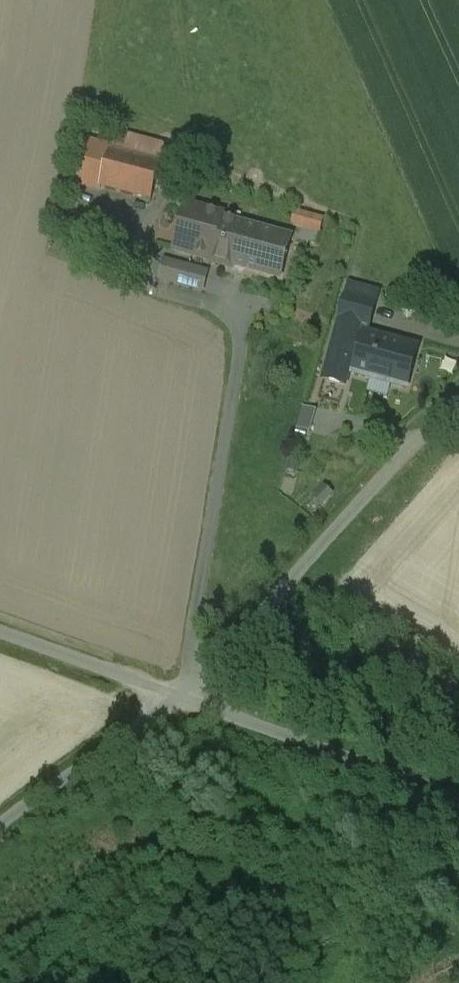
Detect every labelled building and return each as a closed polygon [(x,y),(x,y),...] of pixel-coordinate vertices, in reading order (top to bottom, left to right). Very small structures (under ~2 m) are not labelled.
[(87,123),(74,171),(157,192),(172,133),(147,127),(142,144),(119,138),(121,131),(87,123)] [(227,213),(185,201),(163,282),(205,294),(212,264),(234,269),(235,266),(281,279),(291,239),(225,221),(227,213)] [(310,221),(295,217),(293,226),(308,230),(310,221)] [(378,295),(350,287),(341,323),(368,332),(376,304),(374,304),(377,297),(378,297),(378,295)] [(415,351),(365,337),(355,375),(405,389),(415,351)] [(306,406),(300,429),(315,432),(321,410),(306,406)]
